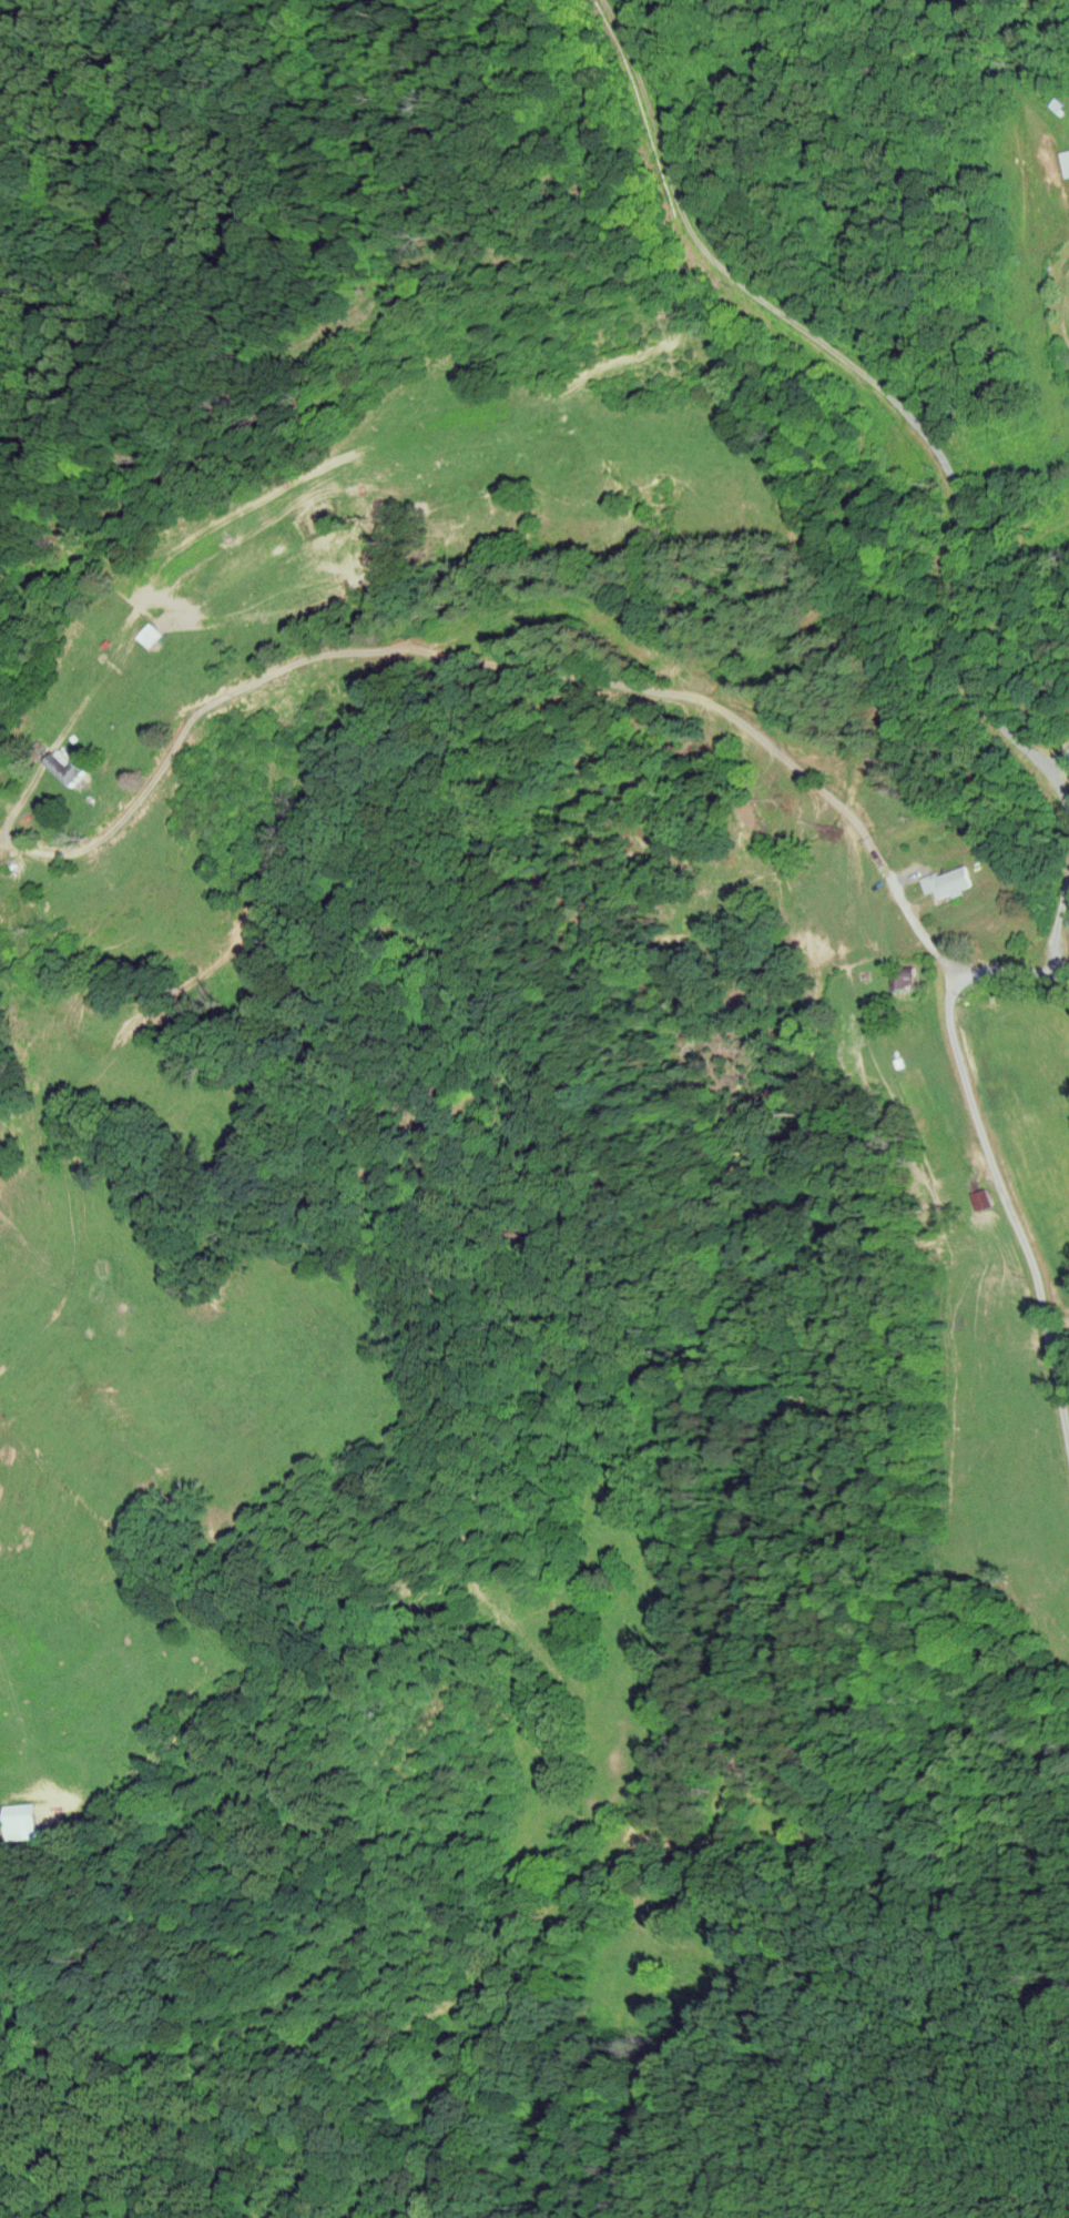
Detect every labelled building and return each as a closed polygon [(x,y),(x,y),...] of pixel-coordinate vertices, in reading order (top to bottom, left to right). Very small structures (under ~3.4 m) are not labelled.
[(1062,111),(1068,104),(1059,96),(1053,103),(1062,111)] [(1061,151),(1068,177),(1068,149),(1061,151)] [(168,631),(156,620),(142,634),(154,646),(168,631)] [(49,759),(78,785),(91,770),(63,744),(49,759)] [(927,878),(938,902),(981,883),(970,859),(927,878)] [(919,988),(920,966),(897,966),(897,987),(919,988)] [(975,1191),(979,1209),(996,1205),(991,1187),(975,1191)] [(9,1837),(41,1837),(41,1802),(9,1802),(9,1837)]
